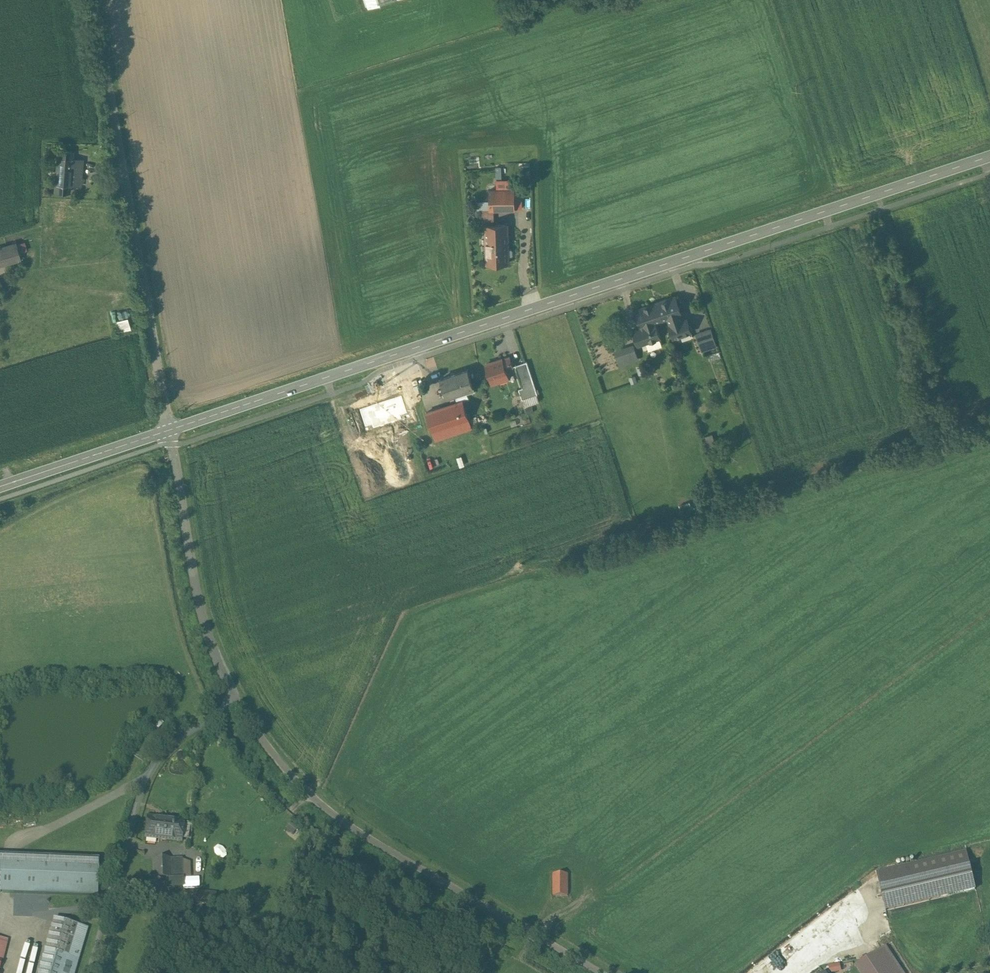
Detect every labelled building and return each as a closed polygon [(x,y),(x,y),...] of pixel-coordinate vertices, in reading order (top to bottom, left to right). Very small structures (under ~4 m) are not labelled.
[(367,9),(392,0),(364,0),(367,9)] [(72,151),(58,150),(56,173),(55,190),(69,191),(69,184),(81,185),(81,172),(82,159),(71,159),(72,151)] [(514,189),(489,189),(490,201),(490,209),(493,209),(514,209),(514,189)] [(490,209),(490,201),(477,201),(477,209),(482,209),(490,209)] [(490,209),(482,209),(482,225),(485,225),(494,224),(493,209),(490,209)] [(494,224),(485,225),(486,263),(508,262),(508,255),(511,255),(513,254),(513,249),(511,248),(508,248),(507,224),(494,224)] [(0,248),(0,262),(19,257),(16,243),(0,248)] [(893,264),(879,269),(883,283),(897,279),(893,264)] [(675,296),(655,303),(661,320),(668,317),(670,324),(669,324),(673,337),(691,331),(686,318),(682,320),(680,313),(681,313),(675,296)] [(655,303),(636,309),(641,325),(635,328),(640,344),(659,337),(654,322),(661,320),(655,303)] [(117,319),(120,330),(131,327),(128,316),(117,319)] [(710,329),(696,333),(702,350),(716,345),(710,329)] [(634,347),(616,353),(620,366),(638,360),(634,347)] [(665,355),(652,360),(657,373),(670,368),(665,355)] [(501,359),(486,364),(492,383),(499,381),(498,377),(507,374),(505,368),(512,366),(509,357),(502,359),(501,359)] [(526,361),(515,365),(521,382),(532,378),(526,361)] [(468,369),(440,378),(446,396),(466,389),(473,387),(468,369)] [(532,378),(521,382),(522,387),(518,388),(522,399),(537,394),(532,378)] [(462,400),(426,412),(432,431),(452,424),(455,433),(471,427),(462,400)] [(713,432),(705,435),(710,452),(718,450),(713,432)] [(183,821),(149,817),(146,837),(180,841),(183,821)] [(966,852),(877,874),(885,910),(975,889),(966,852)] [(0,855),(0,891),(96,896),(98,859),(15,855),(0,855)] [(183,857),(170,858),(170,877),(183,877),(183,857)] [(170,858),(154,858),(154,877),(170,877),(170,858)] [(567,874),(553,874),(553,894),(567,895),(567,874)] [(77,924),(54,918),(45,948),(68,955),(77,924)] [(45,948),(38,972),(72,972),(86,927),(77,924),(68,955),(45,948)] [(856,965),(861,972),(903,972),(885,946),(856,965)] [(830,971),(842,969),(841,961),(829,963),(830,971)]
